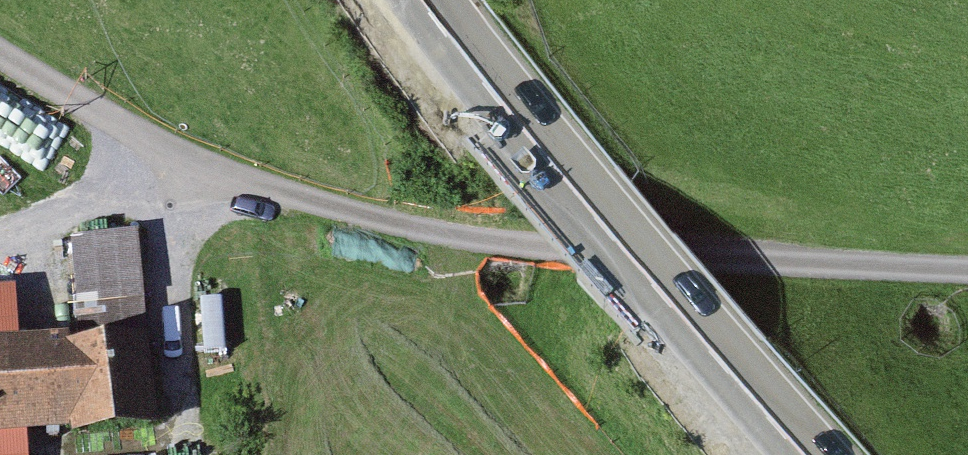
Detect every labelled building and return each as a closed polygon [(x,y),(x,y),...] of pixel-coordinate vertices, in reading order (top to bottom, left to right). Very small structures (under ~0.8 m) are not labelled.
[(126,234),(68,245),(82,323),(140,312),(126,234)] [(0,349),(0,445),(153,438),(149,342),(0,349)]
